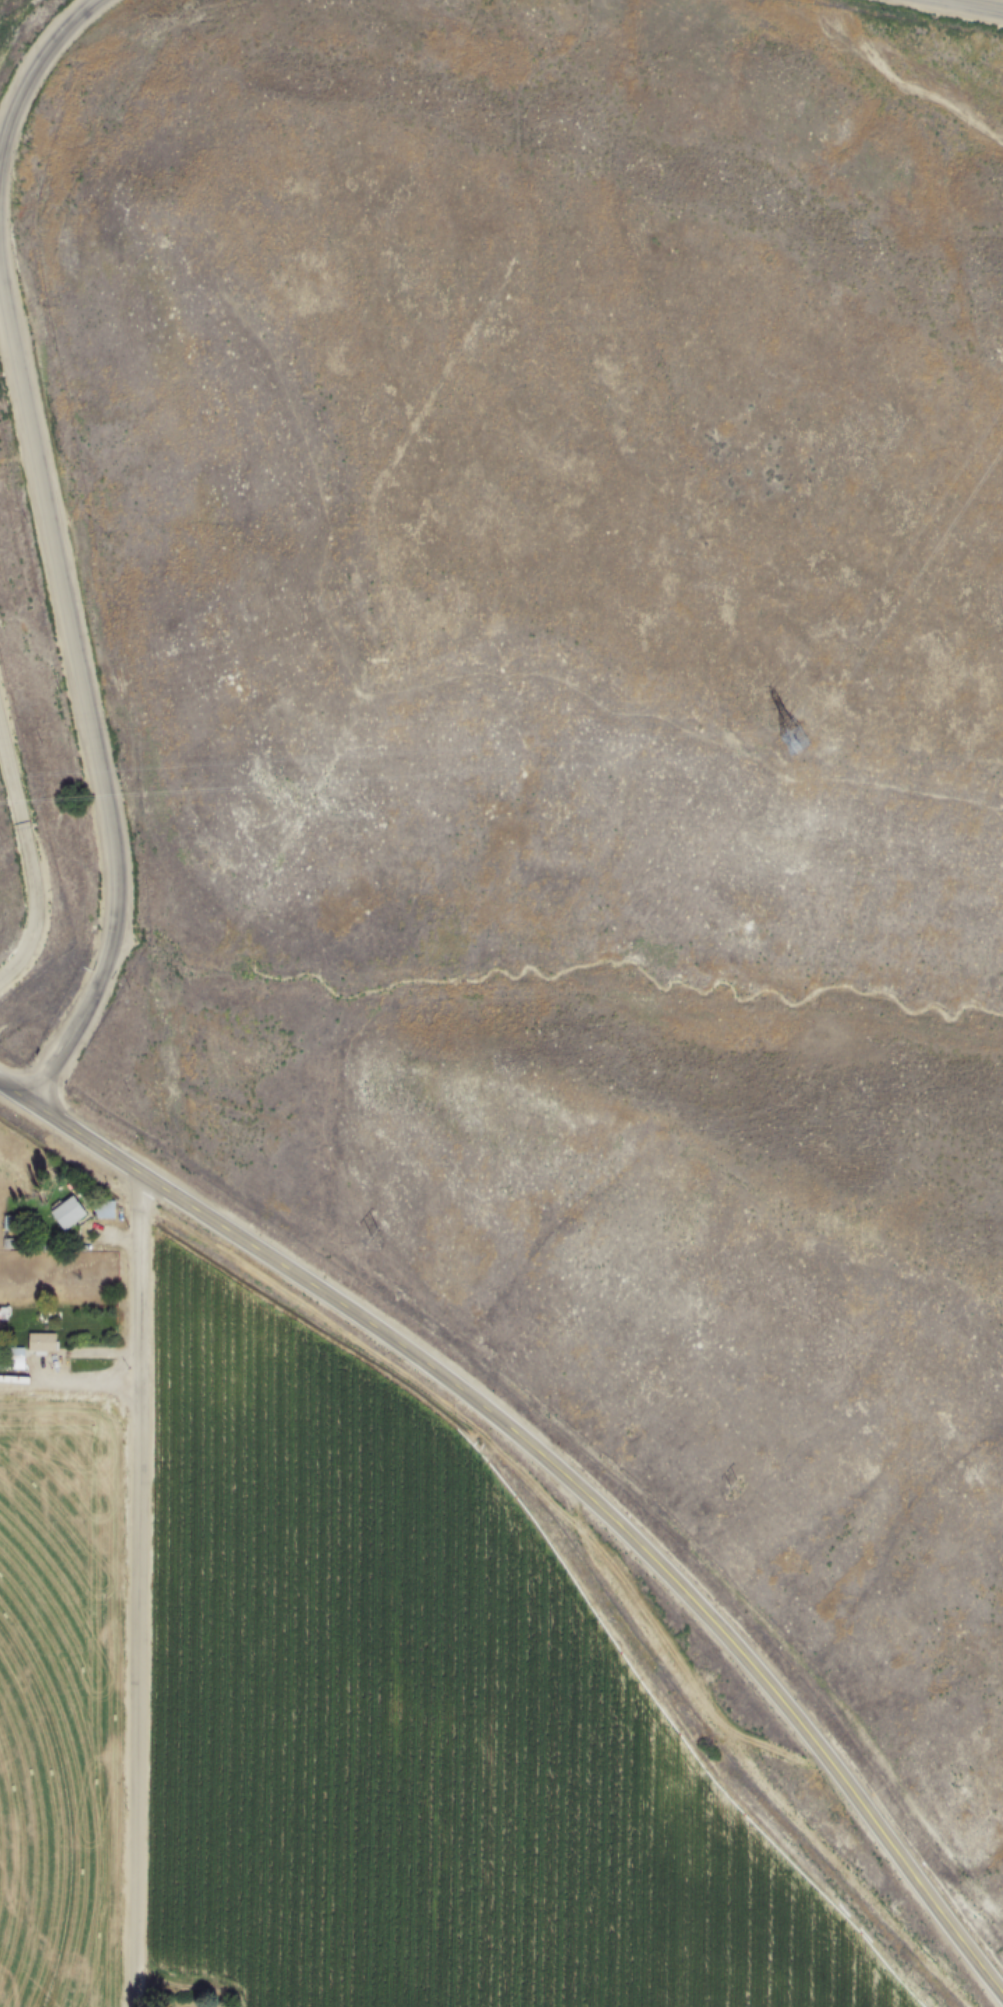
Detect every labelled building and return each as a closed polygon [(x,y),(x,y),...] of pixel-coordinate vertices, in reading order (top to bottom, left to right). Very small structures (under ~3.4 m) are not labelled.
[(63,1230),(87,1215),(74,1195),(51,1210),(63,1230)] [(95,1218),(114,1218),(114,1199),(95,1199),(95,1218)] [(56,1332),(29,1332),(29,1350),(56,1350),(56,1332)] [(0,1349),(0,1370),(24,1370),(24,1349),(0,1349)]
